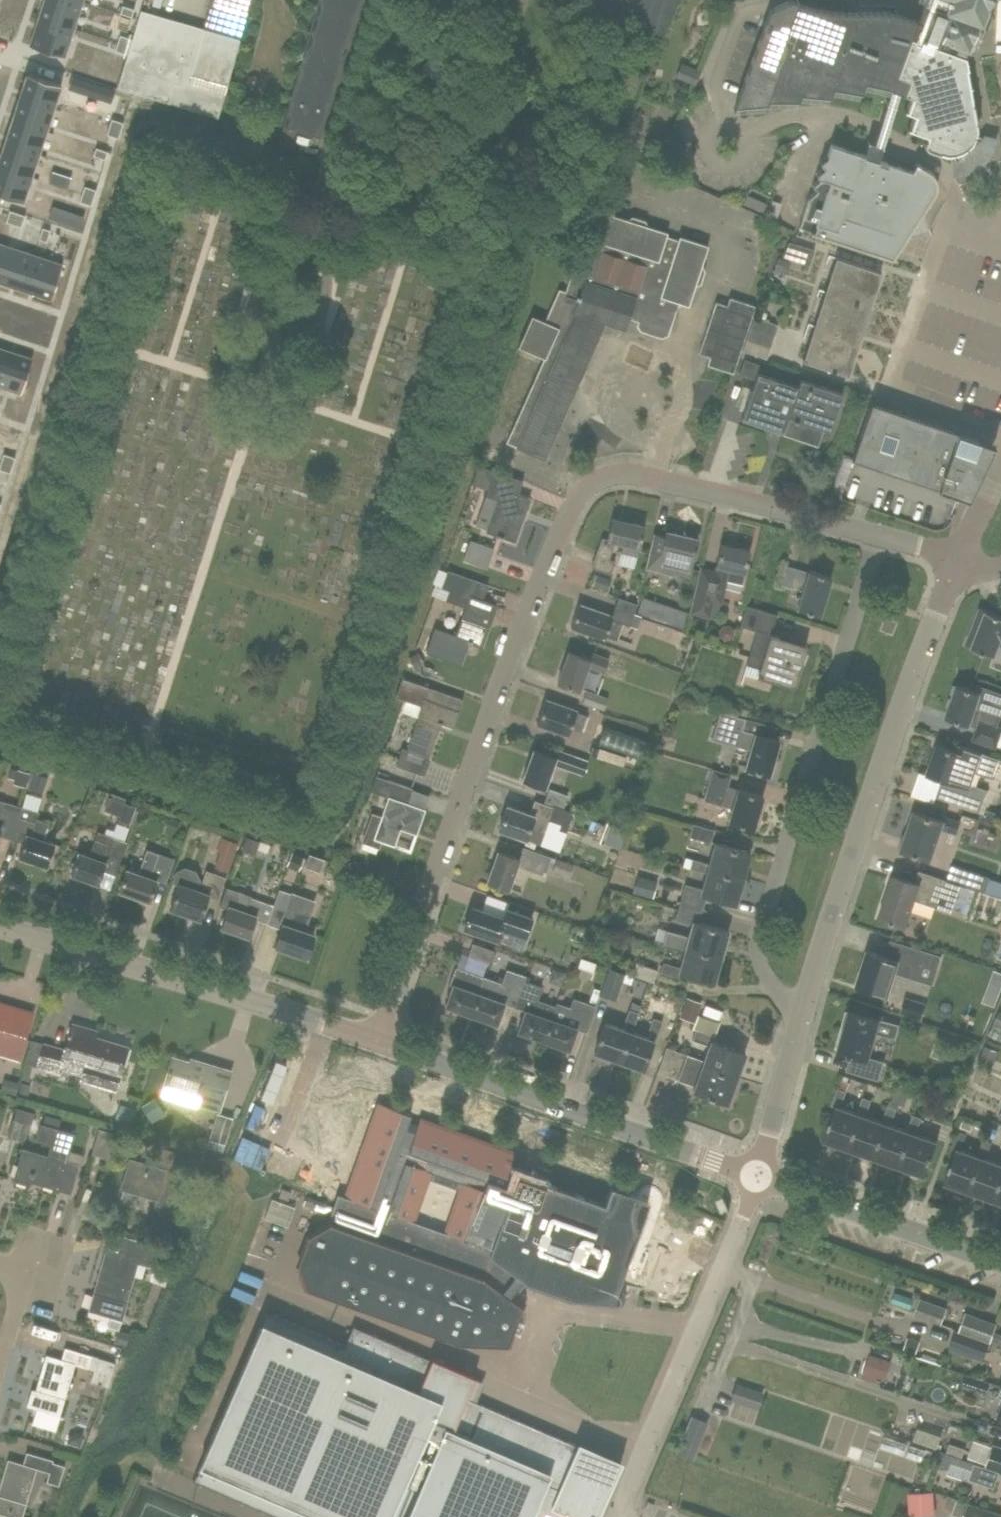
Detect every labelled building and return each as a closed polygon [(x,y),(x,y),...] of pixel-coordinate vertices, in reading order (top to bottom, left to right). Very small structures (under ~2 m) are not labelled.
[(39,16),(74,28),(83,0),(44,0),(39,16)] [(251,0),(211,0),(203,26),(141,8),(117,87),(219,115),(251,0)] [(283,124),(295,128),(319,136),(320,136),(362,0),(317,0),(283,124)] [(662,31),(676,0),(592,0),(590,8),(662,31)] [(990,0),(925,0),(926,0),(920,20),(900,14),(897,13),(880,11),(843,11),(828,9),(812,6),(797,0),(771,8),(764,27),(739,94),(736,102),(766,103),(767,104),(769,98),(799,99),(802,92),(830,95),(834,86),(862,91),(866,81),(892,87),(891,87),(898,90),(908,94),(903,108),(912,111),(906,126),(928,134),(926,139),(926,142),(927,145),(929,147),(940,151),(940,152),(948,153),(952,153),(955,153),(962,150),(969,147),(973,141),(977,135),(978,127),(978,120),(969,66),(968,66),(966,55),(972,39),(973,39),(979,20),(982,21),(990,0)] [(122,4),(120,12),(132,16),(134,8),(122,4)] [(114,13),(110,24),(117,27),(121,15),(114,13)] [(127,30),(131,18),(121,15),(117,27),(127,30)] [(39,16),(30,45),(65,56),(74,28),(39,16)] [(120,34),(117,41),(129,45),(131,37),(120,34)] [(117,41),(115,49),(127,53),(129,45),(117,41)] [(115,84),(123,59),(115,56),(107,82),(115,84)] [(675,76),(695,83),(700,70),(681,62),(675,76)] [(27,72),(20,95),(54,106),(62,83),(27,72)] [(103,86),(73,76),(69,87),(99,97),(103,86)] [(809,197),(799,227),(893,257),(917,219),(919,216),(933,195),(937,187),(937,181),(935,175),(931,170),(916,161),(912,169),(878,158),(876,157),(885,132),(898,90),(891,87),(878,128),(874,141),(867,139),(863,153),(832,143),(828,154),(821,161),(825,166),(817,173),(821,178),(813,185),(817,189),(809,197)] [(20,95),(12,118),(46,129),(54,106),(20,95)] [(98,123),(104,105),(76,95),(70,113),(98,123)] [(12,118),(5,142),(38,153),(46,129),(12,118)] [(111,118),(109,125),(120,129),(123,121),(111,118)] [(109,125),(106,133),(118,136),(120,129),(109,125)] [(960,156),(952,159),(952,174),(960,174),(965,173),(971,171),(977,169),(981,166),(986,162),(990,157),(994,151),(996,146),(998,141),(999,136),(984,132),(979,140),(960,156)] [(0,155),(0,166),(31,176),(38,153),(5,142),(0,155)] [(96,146),(93,153),(105,157),(107,150),(96,146)] [(23,199),(31,176),(0,166),(0,191),(23,199)] [(85,184),(82,192),(94,196),(96,188),(85,184)] [(82,192),(80,199),(91,203),(94,196),(82,192)] [(763,211),(767,202),(747,193),(743,203),(763,211)] [(782,202),(772,199),(767,214),(777,217),(782,202)] [(68,224),(72,212),(53,206),(49,218),(68,224)] [(10,209),(6,221),(14,223),(18,212),(10,209)] [(626,217),(607,211),(598,239),(594,238),(588,241),(585,250),(574,246),(569,260),(573,267),(565,290),(559,288),(545,320),(532,314),(518,345),(544,357),(508,439),(545,456),(605,322),(625,328),(629,316),(638,319),(637,324),(640,329),(662,336),(668,333),(679,301),(689,304),(695,284),(701,282),(705,268),(702,263),(708,243),(679,234),(678,238),(666,234),(668,230),(648,224),(645,218),(632,214),(626,217)] [(18,212),(14,223),(22,226),(25,214),(18,212)] [(43,226),(39,238),(46,240),(50,228),(43,226)] [(781,254),(809,263),(814,248),(788,240),(781,254)] [(0,264),(0,281),(23,288),(35,253),(6,244),(0,264)] [(35,253),(23,288),(51,298),(63,263),(35,253)] [(824,289),(870,304),(881,270),(836,255),(824,289)] [(774,269),(787,273),(791,260),(778,256),(774,269)] [(848,373),(870,304),(824,289),(802,358),(848,373)] [(707,363),(733,371),(756,304),(730,296),(727,303),(716,300),(699,351),(710,355),(707,363)] [(743,349),(766,356),(777,323),(754,315),(743,349)] [(0,361),(0,385),(21,392),(33,357),(4,348),(0,361)] [(830,426),(836,409),(842,389),(801,375),(798,384),(757,370),(760,361),(745,356),(740,371),(755,376),(741,419),(776,430),(818,444),(824,424),(830,426)] [(969,497),(994,443),(872,402),(853,458),(961,494),(969,497)] [(487,455),(502,462),(506,452),(491,446),(487,455)] [(4,452),(1,460),(13,464),(15,456),(4,452)] [(0,463),(0,468),(11,471),(13,464),(1,460),(0,463)] [(524,508),(526,509),(531,497),(517,492),(522,479),(478,463),(472,481),(489,487),(487,494),(497,498),(486,529),(497,533),(496,535),(503,537),(503,535),(513,539),(524,508)] [(639,545),(644,524),(613,517),(608,537),(602,536),(592,565),(612,571),(616,559),(608,557),(615,539),(623,541),(621,550),(637,554),(639,545)] [(693,560),(699,538),(667,530),(667,529),(667,530),(665,535),(658,533),(655,532),(646,567),(664,571),(666,562),(691,568),(693,560)] [(470,539),(464,558),(486,566),(493,548),(470,539)] [(742,584),(750,549),(721,542),(715,569),(700,566),(689,612),(709,617),(713,601),(722,603),(727,580),(742,584)] [(798,607),(820,614),(832,576),(785,562),(778,584),(791,587),(794,577),(806,580),(798,607)] [(496,603),(481,597),(487,582),(448,568),(442,584),(450,587),(446,597),(466,604),(455,633),(435,625),(426,649),(460,661),(468,639),(481,644),(496,603)] [(611,578),(596,573),(592,584),(607,589),(611,578)] [(630,625),(637,602),(619,596),(613,614),(579,602),(571,625),(605,637),(606,633),(617,637),(623,622),(630,625)] [(758,673),(794,684),(805,649),(778,641),(780,635),(771,632),(777,613),(748,604),(741,624),(757,629),(747,663),(760,667),(758,673)] [(981,606),(967,643),(995,654),(999,641),(1000,642),(1000,614),(981,606)] [(672,607),(667,622),(681,626),(686,611),(672,607)] [(735,634),(734,628),(729,625),(723,625),(720,630),(721,636),(725,639),(731,639),(735,634)] [(604,672),(609,658),(591,651),(589,658),(569,650),(557,681),(578,689),(587,665),(604,672)] [(414,668),(424,663),(418,652),(408,656),(414,668)] [(429,676),(432,668),(424,665),(421,674),(429,676)] [(453,726),(459,709),(462,698),(403,677),(396,695),(420,704),(417,714),(418,714),(406,749),(402,747),(396,764),(423,773),(429,757),(428,756),(440,722),(453,726)] [(979,685),(978,690),(958,683),(946,716),(977,726),(974,737),(997,745),(1000,733),(1000,724),(999,724),(1000,718),(1000,692),(979,685)] [(583,700),(604,709),(608,696),(588,688),(583,700)] [(570,726),(581,730),(587,715),(576,711),(576,709),(545,698),(536,722),(568,733),(570,726)] [(4,724),(8,712),(0,709),(0,723),(4,724)] [(746,766),(769,773),(779,739),(769,736),(772,725),(719,711),(711,737),(728,742),(729,739),(737,742),(736,744),(751,749),(746,766)] [(605,724),(598,745),(637,757),(644,737),(605,724)] [(980,810),(984,797),(987,788),(972,783),(976,771),(992,777),(999,757),(961,744),(959,750),(937,742),(927,773),(943,779),(937,796),(980,810)] [(532,748),(521,777),(544,785),(552,762),(583,774),(587,760),(557,749),(554,756),(532,748)] [(26,787),(30,772),(17,769),(13,783),(26,787)] [(728,821),(753,828),(763,795),(727,785),(730,774),(712,769),(703,799),(732,807),(728,821)] [(43,792),(48,776),(32,771),(27,787),(43,792)] [(412,786),(398,781),(375,773),(370,790),(388,796),(374,837),(394,844),(400,826),(416,831),(424,808),(406,802),(412,786)] [(562,809),(563,807),(568,794),(549,787),(543,803),(562,809)] [(130,823),(136,805),(108,796),(104,809),(119,814),(117,819),(130,823)] [(11,839),(21,805),(0,798),(0,835),(4,836),(11,839)] [(573,811),(563,807),(562,809),(543,803),(533,799),(529,812),(507,804),(498,827),(525,837),(529,827),(542,832),(547,819),(559,823),(557,828),(566,832),(573,811)] [(47,864),(54,842),(42,838),(48,821),(36,817),(38,810),(21,805),(11,839),(23,843),(19,855),(47,864)] [(1000,824),(1000,812),(989,808),(985,819),(1000,824)] [(956,833),(960,822),(961,820),(935,811),(933,815),(914,809),(901,847),(931,857),(941,828),(956,833)] [(177,826),(180,819),(171,815),(168,822),(177,826)] [(689,835),(710,841),(713,828),(693,822),(689,835)] [(610,823),(604,842),(621,848),(627,829),(610,823)] [(114,874),(126,840),(97,830),(89,855),(77,851),(70,872),(98,882),(102,869),(114,874)] [(214,866),(229,871),(239,840),(221,835),(216,851),(219,851),(214,866)] [(256,853),(260,839),(246,835),(242,849),(256,853)] [(708,867),(743,877),(750,851),(715,842),(709,863),(693,858),(690,867),(707,871),(708,867)] [(522,845),(518,857),(497,849),(486,879),(508,887),(516,864),(544,874),(551,855),(522,845)] [(165,881),(174,858),(146,848),(138,871),(126,867),(119,889),(149,899),(156,878),(165,881)] [(299,869),(304,855),(292,851),(287,865),(299,869)] [(320,871),(325,858),(309,853),(305,866),(320,871)] [(552,869),(569,875),(574,863),(552,855),(550,861),(555,863),(552,869)] [(347,875),(360,871),(356,860),(344,865),(347,875)] [(952,863),(947,878),(985,890),(990,875),(960,866),(952,863)] [(196,869),(185,864),(175,869),(172,880),(178,883),(170,906),(201,917),(209,894),(218,897),(226,876),(207,869),(200,888),(198,887),(201,878),(196,869)] [(680,903),(702,909),(706,894),(736,903),(743,877),(708,867),(707,871),(702,887),(685,883),(680,903)] [(893,874),(879,916),(906,925),(915,899),(937,906),(952,911),(958,895),(962,883),(947,878),(946,878),(919,869),(915,881),(893,874)] [(658,880),(638,874),(633,891),(653,896),(658,880)] [(255,917),(268,921),(274,904),(251,896),(251,894),(226,885),(220,904),(227,907),(221,925),(249,935),(255,917)] [(274,904),(268,921),(268,922),(281,927),(275,944),(306,955),(315,931),(305,928),(316,900),(304,896),(303,896),(279,888),(274,902),(274,904)] [(721,955),(728,930),(699,921),(702,909),(680,903),(676,918),(692,922),(688,935),(667,929),(663,943),(668,945),(684,950),(686,945),(721,955)] [(464,927),(499,939),(512,944),(516,932),(524,934),(530,917),(505,908),(502,917),(471,906),(464,927)] [(942,954),(923,948),(891,939),(886,954),(869,949),(858,982),(888,992),(894,972),(932,984),(942,954)] [(468,955),(489,963),(494,949),(473,941),(468,955)] [(686,945),(684,950),(680,965),(663,961),(660,971),(678,976),(680,971),(714,981),(721,955),(686,945)] [(598,958),(583,952),(579,965),(593,970),(598,958)] [(633,973),(653,980),(657,968),(637,961),(633,973)] [(444,1003),(470,1012),(483,976),(466,970),(466,969),(456,965),(450,982),(452,982),(444,1003)] [(600,993),(616,999),(625,973),(610,967),(600,993)] [(501,983),(483,976),(470,1012),(496,1021),(504,1001),(514,1004),(523,979),(524,979),(526,974),(508,968),(503,982),(502,981),(501,983)] [(562,984),(566,972),(553,968),(549,980),(562,984)] [(1000,990),(1000,971),(995,969),(983,1001),(995,1005),(1000,990)] [(541,985),(524,979),(523,979),(514,1004),(525,1008),(517,1028),(543,1038),(555,1004),(537,998),(541,985)] [(570,1006),(557,1001),(555,1004),(543,1038),(569,1047),(576,1027),(586,1030),(596,1004),(574,996),(570,1006)] [(922,1019),(927,1002),(906,996),(901,1013),(922,1019)] [(697,1017),(702,1003),(686,997),(681,1011),(697,1017)] [(20,1059),(34,1011),(0,1001),(0,1053),(20,1059)] [(629,1030),(630,1031),(638,1011),(629,1007),(624,1020),(627,1022),(625,1029),(604,1021),(594,1050),(618,1059),(629,1030)] [(900,1023),(880,1018),(881,1016),(849,1007),(838,1047),(859,1053),(854,1071),(879,1078),(884,1060),(869,1056),(876,1032),(896,1038),(900,1023)] [(1000,1008),(988,1033),(1000,1039),(1000,1009),(1000,1008)] [(648,1037),(630,1031),(629,1030),(618,1059),(643,1067),(653,1040),(655,1041),(663,1019),(653,1016),(648,1029),(651,1030),(648,1037)] [(115,1087),(127,1045),(87,1033),(88,1027),(71,1023),(63,1049),(42,1043),(36,1066),(58,1072),(59,1066),(83,1073),(81,1077),(115,1087)] [(697,1028),(693,1037),(710,1043),(704,1059),(702,1064),(736,1076),(745,1051),(712,1039),(714,1034),(697,1028)] [(999,1049),(985,1043),(978,1061),(992,1067),(999,1049)] [(667,1045),(658,1071),(692,1083),(695,1084),(694,1086),(693,1089),(727,1102),(736,1076),(702,1064),(704,1059),(687,1053),(667,1045)] [(197,1059),(196,1062),(173,1055),(164,1083),(201,1094),(198,1103),(218,1109),(230,1069),(197,1059)] [(841,1078),(838,1087),(846,1090),(849,1081),(841,1078)] [(4,1090),(16,1094),(19,1082),(7,1079),(4,1090)] [(29,1094),(31,1084),(22,1082),(20,1092),(29,1094)] [(877,1086),(869,1082),(865,1092),(873,1095),(877,1086)] [(861,1113),(857,1112),(841,1106),(846,1090),(838,1087),(832,1104),(835,1105),(824,1139),(849,1147),(861,1113)] [(895,1088),(891,1101),(902,1105),(906,1091),(895,1088)] [(886,1122),(883,1121),(866,1115),(871,1100),(862,1096),(857,1112),(861,1113),(849,1147),(874,1156),(886,1122)] [(154,1099),(141,1107),(151,1122),(164,1114),(154,1099)] [(374,1101),(339,1194),(491,1253),(526,1279),(573,1296),(616,1300),(617,1300),(619,1299),(619,1298),(620,1297),(620,1296),(620,1295),(620,1293),(620,1292),(619,1291),(618,1291),(617,1290),(628,1260),(645,1267),(650,1254),(647,1253),(657,1224),(662,1211),(666,1198),(666,1191),(665,1190),(664,1189),(663,1189),(662,1188),(661,1188),(660,1187),(659,1187),(659,1186),(658,1186),(657,1186),(653,1186),(652,1186),(651,1187),(650,1187),(649,1188),(648,1188),(648,1189),(647,1189),(646,1189),(646,1190),(644,1196),(611,1185),(605,1201),(508,1167),(513,1154),(374,1101)] [(115,1119),(131,1123),(136,1107),(120,1103),(115,1119)] [(34,1111),(17,1105),(13,1118),(31,1123),(34,1111)] [(912,1131),(907,1129),(891,1124),(896,1108),(888,1105),(883,1121),(886,1122),(874,1156),(900,1165),(912,1131)] [(232,1117),(217,1112),(209,1138),(224,1143),(232,1117)] [(912,1114),(907,1129),(912,1131),(900,1165),(925,1174),(937,1140),(916,1132),(921,1117),(912,1114)] [(975,1120),(964,1116),(960,1125),(971,1129),(975,1120)] [(30,1180),(70,1192),(82,1152),(69,1149),(75,1131),(41,1121),(36,1138),(51,1142),(47,1154),(22,1147),(12,1180),(29,1185),(30,1180)] [(986,1134),(994,1137),(998,1128),(989,1125),(986,1134)] [(99,1126),(91,1152),(109,1157),(116,1132),(99,1126)] [(981,1155),(978,1154),(961,1148),(966,1133),(958,1130),(952,1146),(955,1147),(944,1180),(969,1189),(981,1155)] [(987,1157),(992,1142),(983,1139),(978,1154),(981,1155),(969,1189),(995,1198),(1000,1182),(1000,1162),(987,1157)] [(154,1207),(172,1212),(186,1166),(154,1157),(152,1166),(130,1160),(122,1188),(156,1198),(154,1207)] [(329,1221),(484,1277),(511,1297),(526,1279),(491,1253),(339,1194),(329,1221)] [(306,1288),(463,1342),(509,1344),(523,1306),(484,1277),(329,1221),(307,1234),(296,1262),(306,1288)] [(105,1245),(86,1312),(121,1322),(128,1300),(126,1299),(137,1262),(149,1266),(156,1244),(122,1234),(118,1248),(105,1245)] [(914,1314),(941,1323),(947,1306),(920,1296),(914,1314)] [(283,1516),(596,1516),(619,1463),(572,1443),(504,1414),(464,1397),(469,1385),(473,1376),(354,1325),(345,1344),(267,1311),(195,1479),(283,1516)] [(959,1331),(989,1342),(990,1340),(1000,1344),(1000,1332),(994,1330),(996,1323),(966,1312),(959,1331)] [(126,1344),(129,1332),(118,1329),(114,1341),(126,1344)] [(957,1330),(950,1348),(982,1360),(989,1342),(959,1331),(957,1330)] [(917,1353),(921,1341),(908,1337),(904,1349),(917,1353)] [(115,1361),(98,1355),(92,1354),(92,1352),(66,1344),(62,1357),(46,1352),(35,1387),(32,1386),(27,1403),(60,1413),(62,1409),(63,1406),(76,1361),(88,1365),(94,1367),(91,1379),(108,1384),(115,1361)] [(892,1360),(870,1352),(861,1376),(875,1381),(878,1375),(885,1378),(892,1360)] [(731,1398),(758,1408),(764,1390),(737,1381),(731,1398)] [(60,1413),(60,1416),(66,1418),(69,1408),(63,1406),(62,1409),(60,1413)] [(691,1415),(676,1452),(694,1459),(709,1422),(691,1415)] [(920,1439),(943,1447),(947,1435),(924,1427),(920,1439)] [(80,1446),(84,1433),(77,1431),(70,1434),(67,1442),(80,1446)] [(993,1442),(986,1464),(1000,1469),(1000,1444),(993,1442)] [(950,1444),(948,1452),(963,1457),(966,1449),(950,1444)] [(53,1460),(54,1457),(26,1449),(23,1460),(7,1456),(0,1480),(0,1511),(9,1513),(7,1516),(21,1516),(37,1466),(50,1469),(47,1480),(59,1484),(65,1464),(53,1460)] [(994,1486),(1000,1470),(963,1457),(948,1452),(940,1449),(936,1462),(949,1467),(948,1470),(994,1486)] [(933,1491),(908,1492),(910,1516),(935,1514),(933,1491)] [(958,1498),(954,1510),(965,1514),(964,1515),(970,1516),(1000,1516),(1000,1513),(958,1498)] [(651,1510),(654,1503),(648,1500),(645,1507),(651,1510)]
